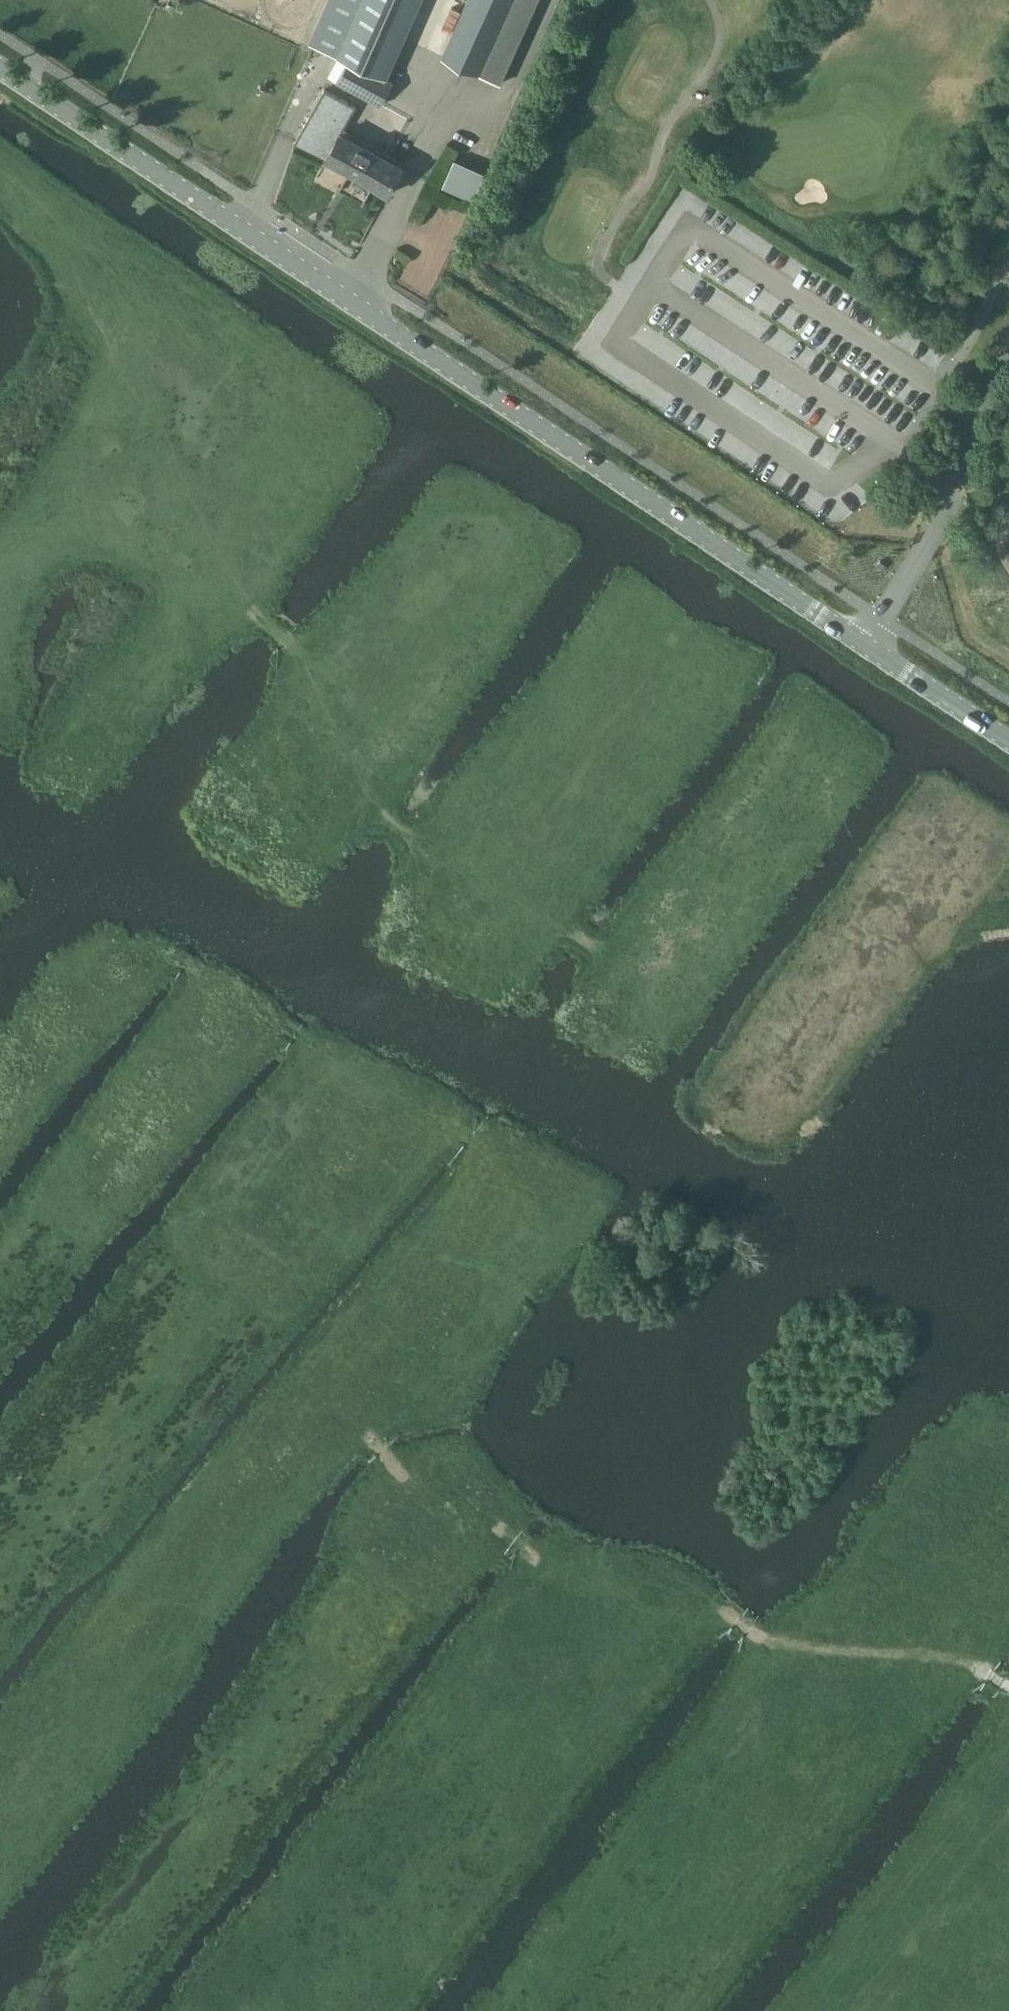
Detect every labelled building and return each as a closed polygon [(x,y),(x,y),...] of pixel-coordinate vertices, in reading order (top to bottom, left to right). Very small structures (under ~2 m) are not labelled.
[(309,43),(337,56),(349,61),(387,78),(421,0),(328,0),(309,43)] [(443,55),(501,81),(538,0),(468,0),(443,55)] [(349,61),(338,82),(382,104),(394,81),(387,78),(349,61)] [(326,89),(296,142),(390,193),(404,165),(342,132),(357,106),(326,89)] [(887,565),(881,561),(881,560),(877,565),(883,570),(887,565)]
